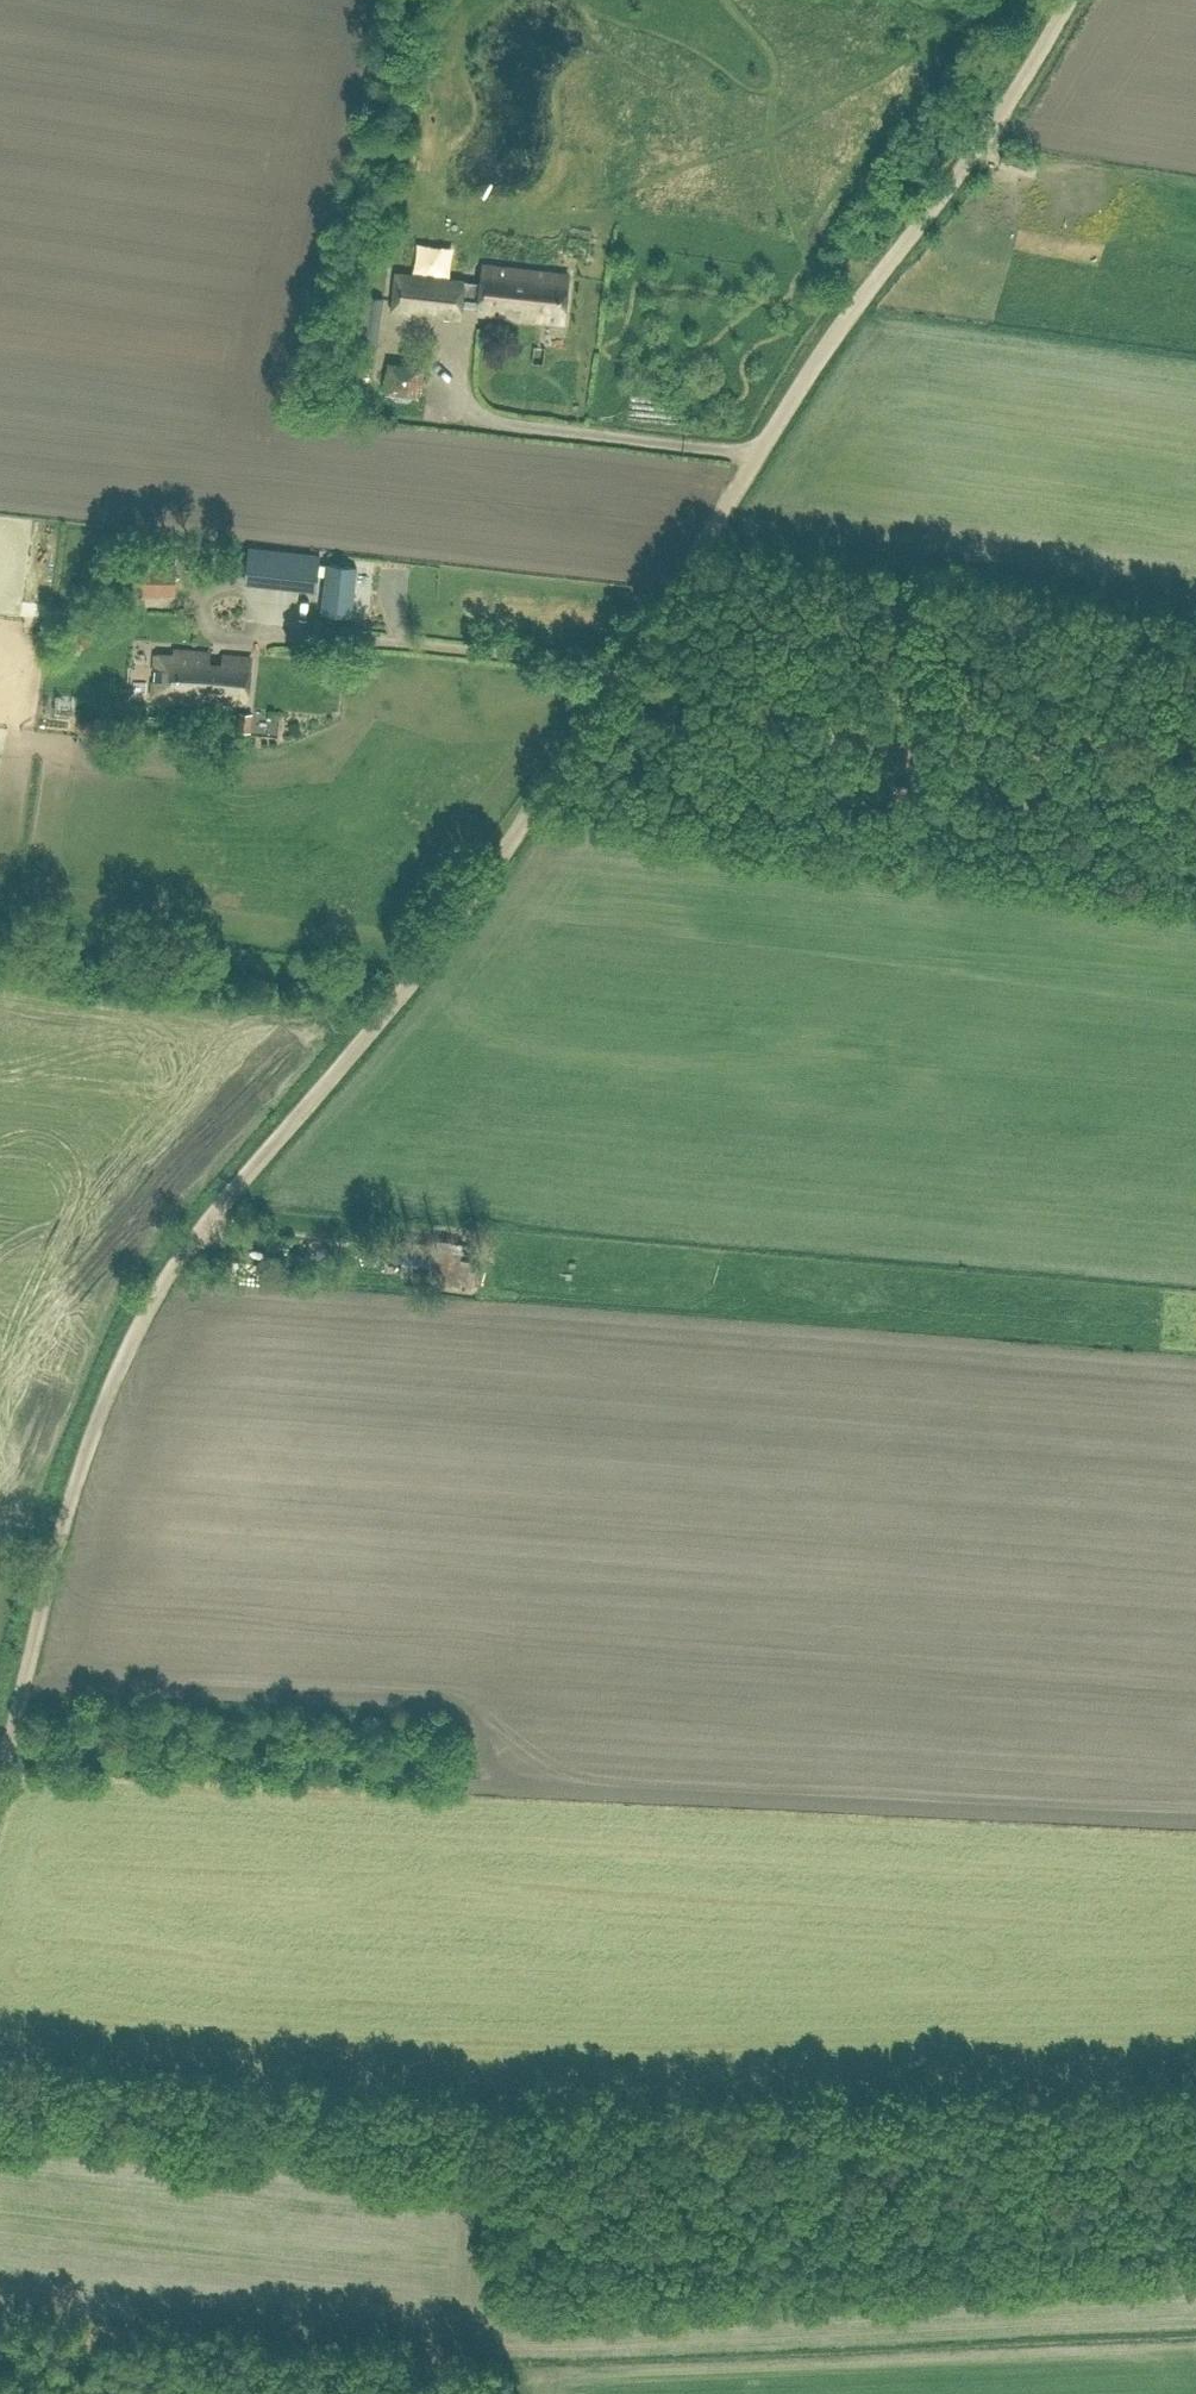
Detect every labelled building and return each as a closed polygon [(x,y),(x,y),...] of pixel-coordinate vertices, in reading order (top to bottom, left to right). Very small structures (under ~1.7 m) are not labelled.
[(479,295),(477,312),(562,321),(568,274),(482,264),(480,282),(464,281),(464,279),(395,271),(391,310),(409,312),(410,308),(444,311),(443,315),(460,317),(462,293),(479,295)] [(386,307),(373,306),(368,339),(381,340),(386,307)] [(397,382),(398,400),(426,399),(425,371),(409,372),(409,382),(397,382)] [(320,557),(248,550),(246,575),(318,582),(320,557)] [(130,563),(130,593),(176,594),(177,564),(130,563)] [(356,566),(328,563),(323,615),(350,618),(356,566)] [(243,700),(249,656),(222,653),(222,662),(209,661),(210,651),(208,651),(174,647),(173,652),(154,650),(150,689),(243,700)] [(251,731),(252,713),(239,712),(238,730),(251,731)]
